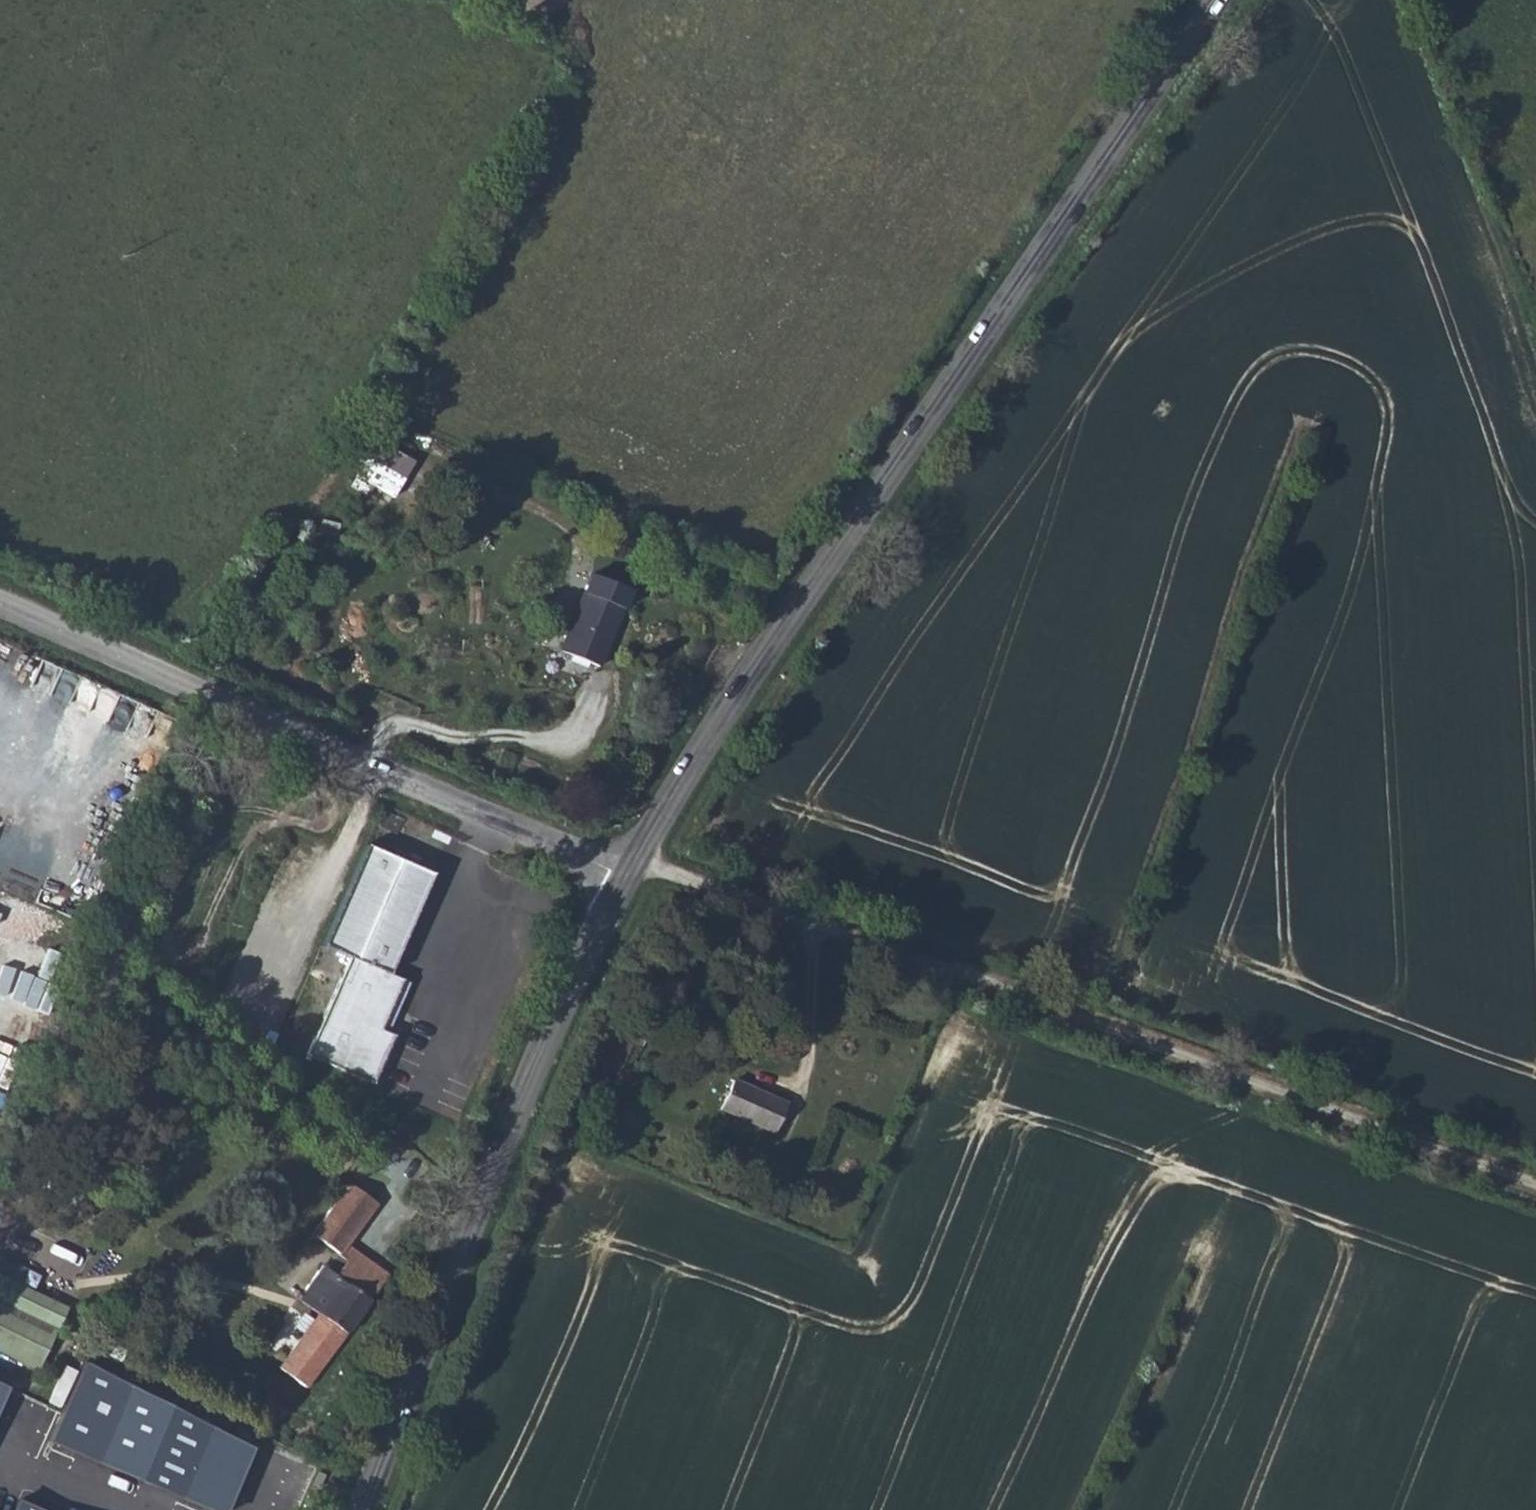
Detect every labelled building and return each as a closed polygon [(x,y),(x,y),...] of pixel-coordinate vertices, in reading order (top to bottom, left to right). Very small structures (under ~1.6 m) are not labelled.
[(414,461),(368,433),(345,471),(356,477),(349,489),(363,497),(370,484),(393,497),(414,461)] [(624,609),(582,592),(558,651),(600,668),(624,609)] [(434,873),(367,844),(322,944),(322,946),(349,958),(307,1054),(373,1084),(395,1035),(388,1032),(382,1029),(404,979),(389,973),(434,873)] [(411,982),(404,979),(382,1029),(388,1032),(411,982)] [(785,1098),(732,1076),(721,1104),(774,1128),(785,1098)] [(377,1204),(349,1183),(312,1234),(340,1254),(346,1246),(377,1204)] [(346,1246),(340,1254),(349,1261),(355,1252),(346,1246)] [(355,1252),(349,1261),(337,1276),(323,1265),(298,1299),(319,1314),(279,1368),(306,1387),(388,1276),(355,1252)] [(22,1268),(0,1257),(0,1353),(37,1371),(62,1310),(13,1286),(22,1268)] [(210,1509),(227,1509),(253,1447),(82,1362),(48,1443),(210,1509)] [(9,1385),(0,1381),(0,1407),(9,1385)] [(17,1499),(13,1509),(42,1509),(17,1499)]
